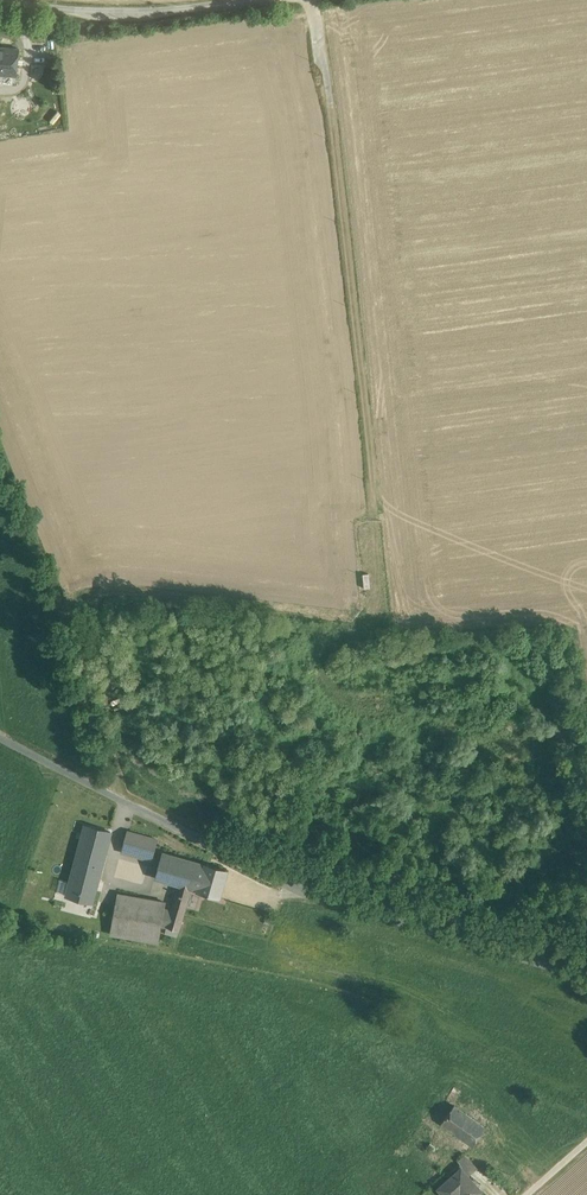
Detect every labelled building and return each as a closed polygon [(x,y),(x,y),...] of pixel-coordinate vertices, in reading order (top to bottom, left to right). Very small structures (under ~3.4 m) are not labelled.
[(0,47),(0,73),(16,75),(19,49),(0,47)] [(34,96),(27,90),(23,95),(29,101),(34,96)] [(86,825),(75,867),(99,874),(110,831),(86,825)] [(158,839),(127,830),(122,848),(153,857),(158,839)] [(199,863),(162,852),(155,877),(179,884),(192,888),(199,863)] [(226,870),(206,864),(206,865),(199,863),(192,888),(198,890),(198,891),(218,897),(226,870)] [(99,874),(75,867),(67,895),(92,901),(99,874)] [(166,926),(166,927),(165,933),(177,936),(183,916),(192,888),(179,884),(171,910),(166,926)] [(160,901),(118,893),(111,931),(111,933),(158,942),(161,925),(166,926),(171,910),(164,908),(164,907),(165,902),(160,901)] [(172,897),(161,895),(160,901),(165,902),(164,907),(170,907),(172,897)] [(102,924),(86,921),(83,934),(110,939),(111,933),(111,931),(101,929),(102,924)] [(474,1101),(463,1093),(458,1098),(459,1099),(469,1106),(469,1107),(474,1101)] [(469,1106),(459,1099),(455,1105),(465,1112),(469,1106)] [(465,1112),(455,1105),(441,1123),(472,1145),(485,1127),(465,1112)] [(495,1149),(484,1141),(477,1150),(489,1158),(495,1149)] [(477,1168),(464,1153),(456,1161),(461,1167),(469,1176),(477,1168)] [(438,1188),(444,1194),(454,1194),(458,1192),(461,1194),(476,1194),(482,1190),(469,1176),(461,1167),(438,1188)]
